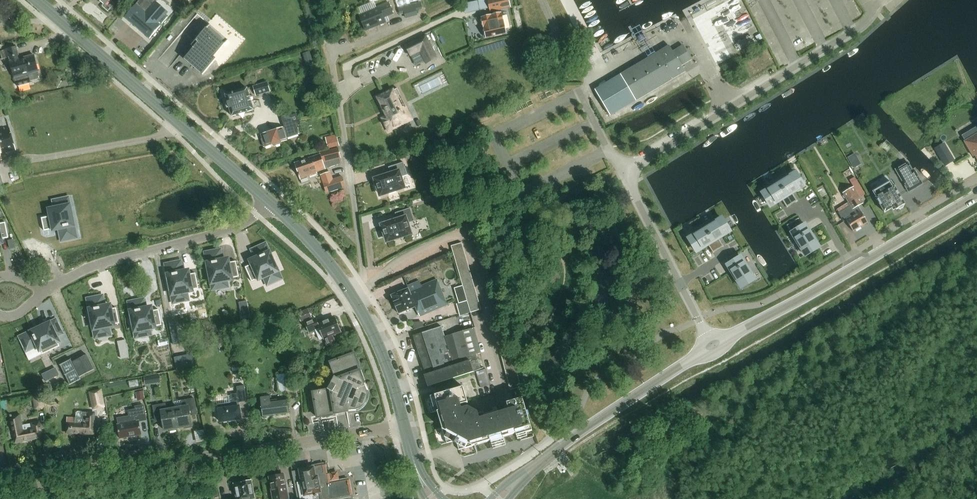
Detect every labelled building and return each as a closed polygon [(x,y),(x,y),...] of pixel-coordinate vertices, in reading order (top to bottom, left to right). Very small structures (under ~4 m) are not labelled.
[(169,17),(149,0),(141,0),(126,18),(150,39),(161,25),(169,17)] [(491,12),(493,11),(493,15),(482,18),(486,38),(507,34),(502,13),(501,13),(500,10),(512,7),(510,0),(488,0),(491,12)] [(360,16),(365,31),(385,23),(384,18),(393,14),(389,3),(360,15),(360,16)] [(415,4),(398,8),(400,15),(405,14),(406,19),(418,16),(415,4)] [(194,48),(184,59),(203,75),(217,59),(214,57),(228,41),(210,25),(192,46),(194,48)] [(427,64),(437,59),(426,36),(406,46),(411,56),(420,51),(427,64)] [(751,36),(737,43),(740,50),(755,43),(751,36)] [(681,66),(692,58),(684,45),(673,52),(669,46),(621,74),(595,90),(610,116),(685,72),(681,66)] [(16,47),(1,51),(3,59),(10,58),(17,86),(31,82),(29,74),(35,73),(39,72),(35,55),(20,59),(16,47)] [(310,52),(303,54),(306,66),(313,63),(310,52)] [(421,84),(424,91),(443,83),(440,76),(421,84)] [(57,88),(69,85),(68,80),(61,82),(60,78),(55,79),(57,88)] [(267,82),(253,86),(256,96),(270,92),(267,82)] [(232,116),(254,110),(247,88),(226,95),(232,116)] [(405,110),(404,109),(407,108),(397,88),(378,98),(387,116),(383,119),(388,131),(403,124),(401,120),(406,118),(403,111),(405,110)] [(287,137),(297,134),(296,126),(300,125),(298,115),(283,117),(288,133),(286,134),(284,128),(262,135),(266,148),(274,145),(275,146),(282,144),(282,143),(288,141),(287,137)] [(0,130),(0,162),(3,161),(1,154),(6,152),(16,150),(11,130),(7,131),(6,128),(0,130)] [(976,159),(976,140),(972,131),(963,137),(965,141),(964,141),(972,154),(974,153),(976,159)] [(329,149),(339,146),(336,134),(325,138),(329,149)] [(943,143),(935,148),(944,164),(952,159),(952,157),(943,143)] [(326,169),(340,165),(338,151),(321,155),(295,164),(300,180),(302,184),(309,181),(308,177),(317,174),(317,173),(326,169)] [(924,184),(911,160),(896,169),(909,192),(924,184)] [(388,167),(391,174),(376,179),(381,195),(404,188),(400,178),(408,175),(403,162),(388,167)] [(792,204),(797,201),(793,193),(804,186),(795,172),(788,177),(785,173),(776,179),(792,204)] [(332,173),(321,176),(324,184),(323,184),(326,193),(344,187),(341,178),(334,180),(332,173)] [(855,178),(850,181),(858,195),(864,192),(855,178)] [(787,207),(792,204),(776,179),(767,184),(770,188),(762,193),(771,207),(782,200),(787,207)] [(895,186),(894,186),(892,182),(874,192),(877,197),(876,197),(885,212),(895,207),(896,210),(897,209),(900,210),(903,208),(904,205),(905,204),(895,186)] [(838,211),(844,222),(847,220),(853,231),(868,223),(857,205),(862,202),(853,187),(843,193),(850,204),(838,211)] [(39,217),(38,217),(41,230),(51,228),(54,240),(66,237),(62,213),(63,213),(62,206),(60,206),(59,200),(46,202),(47,209),(41,210),(41,212),(38,213),(39,217)] [(18,208),(24,223),(35,219),(29,204),(18,208)] [(395,213),(398,220),(382,225),(387,241),(410,233),(407,223),(414,221),(410,208),(395,213)] [(711,219),(703,224),(718,250),(724,246),(719,239),(730,232),(722,218),(714,223),(711,219)] [(799,218),(787,225),(805,256),(819,247),(805,225),(803,226),(799,218)] [(9,238),(6,222),(3,223),(0,224),(0,240),(9,238)] [(696,234),(689,238),(697,252),(708,245),(713,253),(718,250),(703,224),(694,230),(696,234)] [(255,264),(245,268),(251,283),(261,279),(265,286),(282,279),(266,242),(249,250),(255,264)] [(462,244),(452,248),(454,254),(464,251),(462,244)] [(215,253),(204,255),(212,292),(230,288),(229,284),(228,280),(239,278),(238,274),(236,262),(225,264),(222,251),(215,253)] [(464,251),(454,254),(456,261),(466,258),(464,251)] [(733,255),(726,259),(729,264),(727,265),(741,288),(755,279),(741,257),(738,259),(735,253),(733,255)] [(466,258),(456,261),(458,267),(468,264),(466,258)] [(182,263),(164,266),(172,303),(190,300),(188,291),(199,289),(196,273),(185,275),(182,263)] [(468,264),(458,267),(460,274),(470,271),(468,264)] [(470,271),(460,274),(461,280),(472,277),(470,271)] [(472,277),(461,280),(463,286),(463,287),(474,284),(472,277)] [(408,286),(408,288),(391,296),(399,314),(416,307),(419,316),(447,305),(437,280),(422,286),(420,281),(408,286)] [(474,284),(463,287),(465,293),(476,290),(474,284)] [(463,286),(455,288),(459,304),(468,301),(467,300),(465,293),(463,287),(463,286)] [(476,290),(465,293),(467,300),(478,297),(476,290)] [(103,297),(85,301),(93,338),(111,334),(109,326),(120,323),(117,307),(106,310),(103,297)] [(478,297),(467,300),(468,301),(469,306),(480,303),(478,297)] [(145,299),(127,303),(129,310),(133,331),(135,340),(153,336),(153,335),(152,330),(151,328),(162,325),(159,310),(148,312),(147,306),(145,299)] [(459,304),(457,305),(460,316),(471,313),(469,306),(468,301),(459,304)] [(480,303),(469,306),(471,313),(482,310),(480,303)] [(308,308),(297,313),(298,314),(301,321),(312,317),(308,309),(308,308)] [(492,316),(493,322),(504,320),(502,313),(492,316)] [(53,317),(19,332),(27,349),(38,344),(43,354),(58,348),(60,347),(56,336),(61,334),(53,317)] [(316,319),(305,323),(309,333),(316,330),(320,341),(324,339),(324,340),(324,339),(327,347),(336,344),(332,336),(341,333),(335,318),(318,325),(316,319)] [(493,322),(495,329),(506,326),(504,320),(493,322)] [(424,328),(423,321),(413,322),(414,329),(424,328)] [(474,372),(470,362),(478,359),(476,355),(481,353),(474,328),(452,334),(452,335),(445,337),(442,326),(413,336),(426,375),(424,375),(428,387),(474,372)] [(495,329),(497,336),(507,333),(506,326),(495,329)] [(497,336),(498,342),(509,340),(507,333),(497,336)] [(129,358),(126,340),(119,341),(122,359),(129,358)] [(498,342),(500,349),(511,346),(509,340),(498,342)] [(500,349),(502,355),(512,353),(511,346),(500,349)] [(502,355),(503,362),(514,359),(512,353),(502,355)] [(357,410),(367,392),(353,354),(329,363),(334,377),(327,389),(313,391),(317,417),(357,410)] [(72,359),(60,365),(70,385),(81,380),(80,377),(94,370),(87,355),(73,362),(72,359)] [(481,369),(478,359),(470,362),(474,372),(481,369)] [(503,362),(505,369),(516,366),(514,359),(503,362)] [(505,369),(507,375),(517,373),(516,366),(505,369)] [(49,372),(52,378),(58,375),(59,375),(56,368),(55,369),(49,372)] [(486,370),(477,372),(481,387),(490,385),(486,370)] [(507,375),(508,382),(519,379),(517,373),(507,375)] [(284,378),(286,393),(300,391),(298,376),(284,378)] [(519,379),(508,382),(510,388),(521,386),(519,379)] [(464,387),(431,396),(436,413),(438,412),(446,440),(455,437),(458,446),(502,433),(502,435),(532,426),(523,398),(506,403),(508,409),(480,418),(478,412),(468,407),(462,409),(461,405),(468,403),(464,387)] [(105,407),(102,390),(93,392),(96,409),(105,407)] [(230,393),(232,404),(227,404),(218,405),(220,414),(218,415),(219,418),(220,419),(221,423),(242,420),(239,403),(239,401),(247,399),(245,390),(230,393)] [(136,393),(138,401),(145,400),(143,391),(136,393)] [(42,395),(32,397),(35,410),(45,408),(42,395)] [(289,413),(287,401),(278,403),(277,400),(270,401),(270,397),(261,398),(263,417),(289,413)] [(175,409),(179,428),(185,427),(186,429),(187,429),(186,429),(193,428),(192,426),(194,426),(191,411),(198,410),(196,399),(184,401),(185,407),(175,409)] [(177,429),(179,428),(175,409),(168,410),(167,404),(154,406),(156,417),(162,416),(165,431),(170,430),(170,431),(177,430),(177,431),(178,431),(177,429)] [(144,405),(137,406),(135,407),(136,409),(128,411),(129,416),(117,418),(118,425),(120,439),(141,435),(139,421),(147,420),(144,405)] [(98,424),(94,424),(91,424),(91,414),(91,411),(82,411),(82,413),(82,423),(69,423),(69,433),(69,437),(77,437),(77,440),(84,440),(84,438),(95,438),(95,432),(97,432),(98,424)] [(16,443),(43,437),(40,422),(23,426),(21,416),(11,417),(14,434),(15,434),(16,443)] [(352,496),(352,495),(354,494),(351,480),(349,480),(349,478),(340,480),(338,472),(327,474),(325,465),(324,465),(323,463),(307,467),(307,468),(299,470),(299,471),(292,472),(298,498),(338,498),(352,496)] [(289,492),(287,484),(285,484),(283,475),(277,476),(275,475),(272,475),(271,477),(270,477),(272,487),(271,490),(271,493),(273,494),(273,495),(275,495),(276,498),(288,498),(287,492),(289,492)] [(235,485),(238,498),(255,498),(254,498),(255,496),(255,493),(253,492),(251,482),(250,482),(248,481),(245,482),(244,483),(235,485)]
